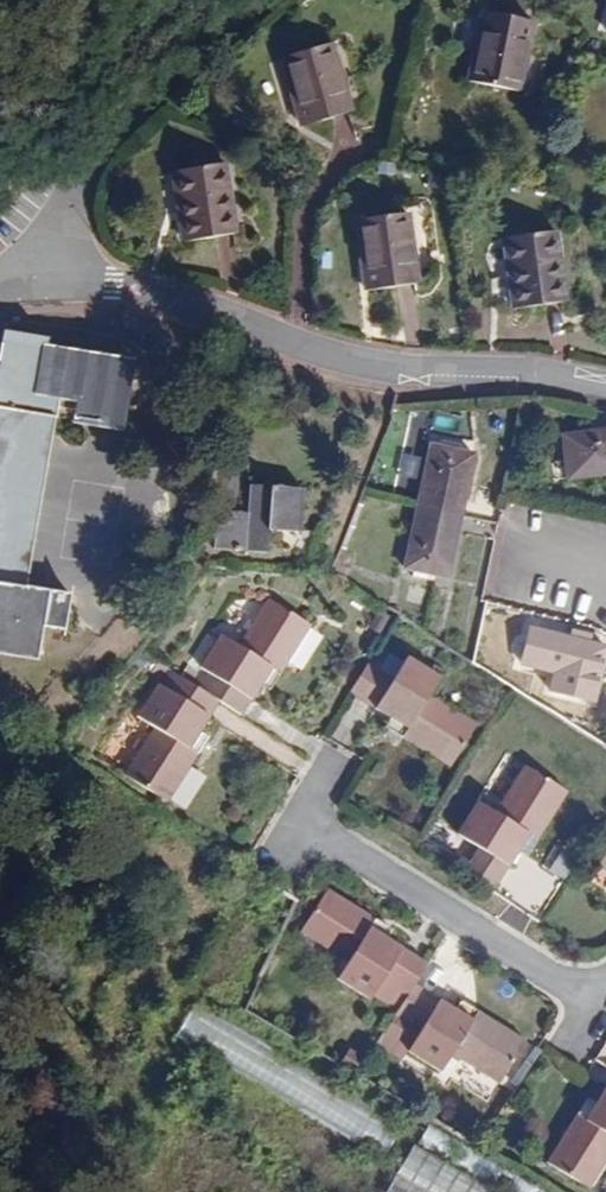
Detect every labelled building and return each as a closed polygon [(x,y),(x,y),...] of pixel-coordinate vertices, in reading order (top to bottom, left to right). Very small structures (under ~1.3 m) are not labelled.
[(533,23),(481,14),(468,82),(520,92),(533,23)] [(331,48),(283,61),(301,127),(349,114),(331,48)] [(226,167),(175,174),(184,244),(236,237),(226,167)] [(406,216),(359,221),(366,292),(414,287),(406,216)] [(555,234),(504,241),(513,309),(564,302),(555,234)] [(39,655),(44,626),(64,630),(70,594),(28,587),(57,413),(76,416),(74,427),(119,434),(130,359),(3,340),(0,359),(0,649),(39,655)] [(563,437),(570,479),(605,473),(605,431),(563,437)] [(432,448),(418,509),(458,518),(472,457),(432,448)] [(215,512),(211,552),(265,556),(267,532),(301,534),(303,491),(249,489),(248,515),(215,512)] [(458,518),(418,509),(405,568),(445,577),(458,518)] [(272,672),(280,677),(310,628),(268,602),(240,647),(222,636),(218,642),(209,636),(182,678),(243,717),(272,672)] [(553,689),(594,699),(605,653),(605,647),(566,637),(553,689)] [(353,694),(407,727),(401,736),(450,767),(475,726),(430,699),(442,678),(403,655),(400,660),(379,648),(353,694)] [(176,675),(160,665),(154,675),(169,685),(176,675)] [(158,731),(127,775),(166,802),(198,755),(189,749),(208,718),(159,688),(139,719),(158,731)] [(567,792),(526,766),(496,814),(480,804),(459,838),(509,868),(529,835),(536,840),(567,792)] [(394,931),(328,892),(302,934),(348,961),(337,979),(372,1000),(403,949),(388,940),(394,931)] [(400,1010),(384,1037),(442,1073),(453,1054),(500,1083),(525,1042),(479,1013),(474,1021),(416,985),(409,997),(400,1010)] [(394,988),(386,1000),(400,1010),(409,997),(394,988)] [(362,1073),(370,1057),(351,1047),(343,1063),(362,1073)] [(587,1120),(578,1114),(548,1162),(591,1188),(605,1164),(605,1089),(587,1120)] [(420,1146),(500,1191),(547,1191),(432,1125),(420,1146)] [(414,1146),(386,1191),(492,1191),(414,1146)]
